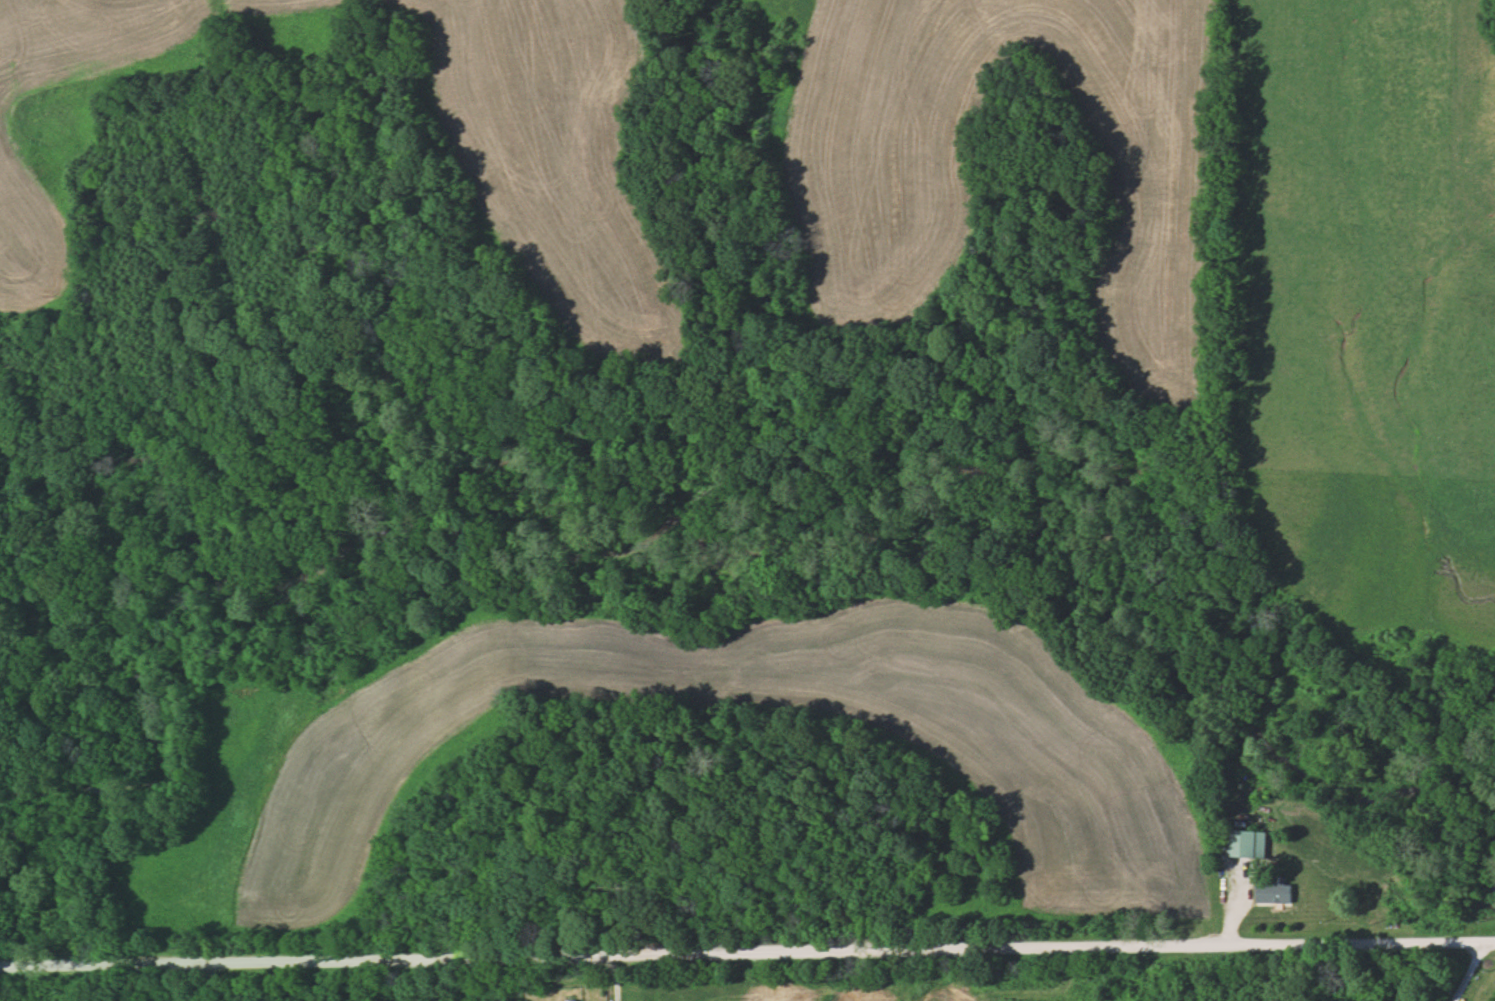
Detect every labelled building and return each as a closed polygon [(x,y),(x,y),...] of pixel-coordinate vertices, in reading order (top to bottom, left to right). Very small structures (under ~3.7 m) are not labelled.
[(1232,857),(1269,859),(1269,832),(1233,831),(1232,857)] [(1294,885),(1258,885),(1258,903),(1294,903),(1294,885)]
